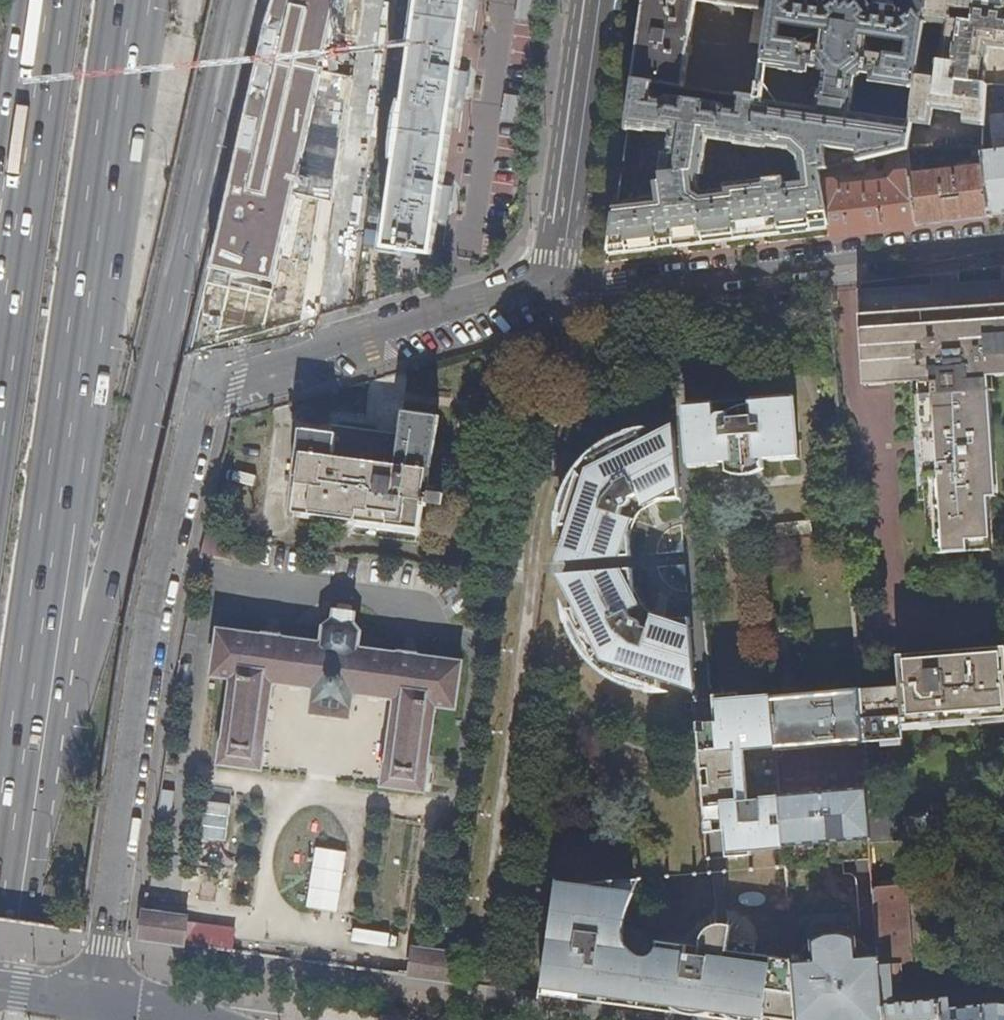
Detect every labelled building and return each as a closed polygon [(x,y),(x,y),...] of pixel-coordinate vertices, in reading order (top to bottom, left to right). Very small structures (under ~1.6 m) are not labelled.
[(266,16),(209,268),(274,281),(319,80),(336,0),(271,0),(266,16)] [(434,256),(438,226),(447,228),(449,214),(453,188),(444,186),(450,143),(454,111),(463,112),(467,83),(469,73),(460,72),(468,10),(477,12),(479,0),(422,0),(387,249),(413,253),(434,256)] [(635,81),(656,84),(740,95),(760,98),(762,85),(764,68),(774,0),(646,0),(635,81)] [(764,68),(811,74),(812,67),(820,68),(824,75),(821,96),(853,101),(856,79),(863,74),(872,75),(871,82),(912,88),(909,109),(914,110),(919,74),(926,23),(929,0),(906,0),(906,1),(899,7),(879,4),(875,0),(774,0),(764,68)] [(926,23),(943,26),(941,38),(937,38),(934,64),(941,65),(939,77),(919,74),(914,110),(909,148),(984,146),(986,96),(987,84),(984,84),(989,46),(1003,48),(1003,0),(929,0),(926,23)] [(610,252),(649,247),(720,238),(789,230),(830,225),(822,185),(819,169),(826,167),(824,156),(825,147),(858,151),(859,159),(865,158),(896,151),(909,148),(914,110),(909,109),(907,120),(852,113),(853,101),(821,96),(819,109),(764,101),(767,85),(762,85),(760,98),(740,95),(738,110),(728,109),(725,104),(669,97),(664,100),(654,99),(656,84),(635,81),(628,129),(628,130),(644,132),(644,130),(671,134),(668,154),(664,154),(662,169),(665,197),(618,203),(610,252)] [(987,84),(986,96),(1003,96),(1003,84),(987,84)] [(984,152),(985,158),(990,216),(1003,214),(1003,114),(992,115),(990,118),(995,151),(984,152)] [(871,230),(918,225),(912,173),(909,148),(896,151),(899,174),(893,182),(841,189),(835,183),(822,185),(830,225),(832,235),(871,230)] [(866,169),(865,158),(859,159),(852,161),(853,171),(866,169)] [(952,221),(990,216),(985,158),(978,158),(979,166),(968,167),(968,170),(929,174),(929,171),(912,173),(918,225),(952,221)] [(990,375),(1003,374),(1003,278),(900,286),(859,288),(865,384),(919,381),(930,553),(991,550),(988,497),(997,496),(990,375)] [(717,466),(716,463),(723,463),(730,462),(730,460),(755,459),(755,460),(761,460),(768,459),(768,463),(797,460),(792,395),(750,399),(751,405),(740,406),(726,413),(723,413),(719,414),(712,418),(710,402),(683,404),(688,469),(717,466)] [(294,508),(421,525),(435,415),(403,411),(399,442),(295,428),(290,467),(300,469),(294,508)] [(631,555),(628,528),(624,525),(628,518),(632,520),(636,521),(638,515),(641,511),(646,508),(645,504),(642,500),(649,496),(651,500),(680,497),(674,428),(639,443),(641,432),(610,448),(598,458),(585,472),(577,487),(571,502),(563,526),(575,526),(562,562),(631,555)] [(761,469),(761,460),(755,460),(755,459),(730,460),(730,462),(723,463),(724,473),(726,474),(733,475),(741,475),(749,474),(758,472),(761,469)] [(645,504),(651,500),(649,496),(642,500),(645,504)] [(628,528),(632,520),(628,518),(624,525),(628,528)] [(764,580),(775,580),(772,551),(791,549),(790,538),(761,541),(764,580)] [(661,677),(697,689),(691,617),(663,620),(661,625),(652,622),(654,617),(655,613),(648,610),(643,602),(640,604),(635,606),(629,599),(634,597),(632,568),(564,574),(582,608),(571,609),(579,626),(589,642),(599,654),(612,666),(626,674),(641,680),(665,688),(661,677)] [(640,604),(634,597),(629,599),(635,606),(640,604)] [(264,635),(219,629),(212,677),(232,679),(223,743),(222,743),(219,764),(262,770),(274,683),(316,689),(313,713),(333,716),(348,718),(352,694),(394,699),(382,787),(426,793),(428,772),(427,771),(436,707),(456,709),(462,662),(416,656),(417,655),(401,653),(401,654),(358,648),(361,632),(354,623),(355,614),(335,611),(334,620),(324,626),(322,643),(280,638),(280,636),(264,634),(264,635)] [(663,620),(654,617),(652,622),(661,625),(663,620)] [(861,689),(865,743),(905,739),(904,724),(1003,716),(1003,646),(898,654),(900,686),(861,689)] [(786,846),(871,839),(868,812),(866,787),(810,793),(806,748),(865,743),(861,689),(774,696),(777,735),(786,846)] [(714,695),(718,740),(777,735),(774,696),(740,699),(740,692),(714,695)] [(753,849),(786,846),(777,735),(718,740),(719,750),(722,750),(723,760),(719,760),(716,767),(715,774),(716,781),(719,788),(723,792),(726,792),(727,802),(723,803),(728,858),(753,856),(753,849)] [(900,810),(868,812),(871,839),(871,842),(890,840),(890,832),(902,831),(900,810)] [(311,847),(304,909),(337,912),(343,851),(311,847)] [(655,1010),(721,1019),(716,954),(712,953),(713,948),(703,947),(659,941),(659,949),(655,954),(651,957),(645,957),(638,954),(632,950),(623,949),(626,935),(626,930),(628,921),(637,894),(617,890),(618,881),(575,885),(560,883),(544,995),(655,1010)] [(999,1001),(948,1008),(950,998),(897,1002),(896,983),(902,982),(901,964),(912,963),(906,884),(875,886),(880,956),(885,1019),(1003,1019),(1003,1002),(999,1001)] [(141,940),(184,946),(187,917),(144,912),(141,940)] [(705,931),(703,947),(713,948),(712,953),(716,954),(722,955),(723,950),(729,951),(730,940),(731,940),(735,915),(730,915),(723,915),(716,918),(710,923),(705,931)] [(189,943),(225,949),(228,928),(193,923),(189,943)] [(800,1019),(885,1019),(880,956),(857,958),(856,939),(851,937),(845,935),(838,933),(830,934),(822,937),(814,942),(815,961),(795,962),(800,1019)] [(795,962),(795,959),(757,955),(759,944),(731,940),(730,940),(729,951),(723,950),(722,955),(716,954),(721,1019),(727,1019),(800,1019),(795,962)] [(413,948),(410,977),(454,983),(458,954),(413,948)]
